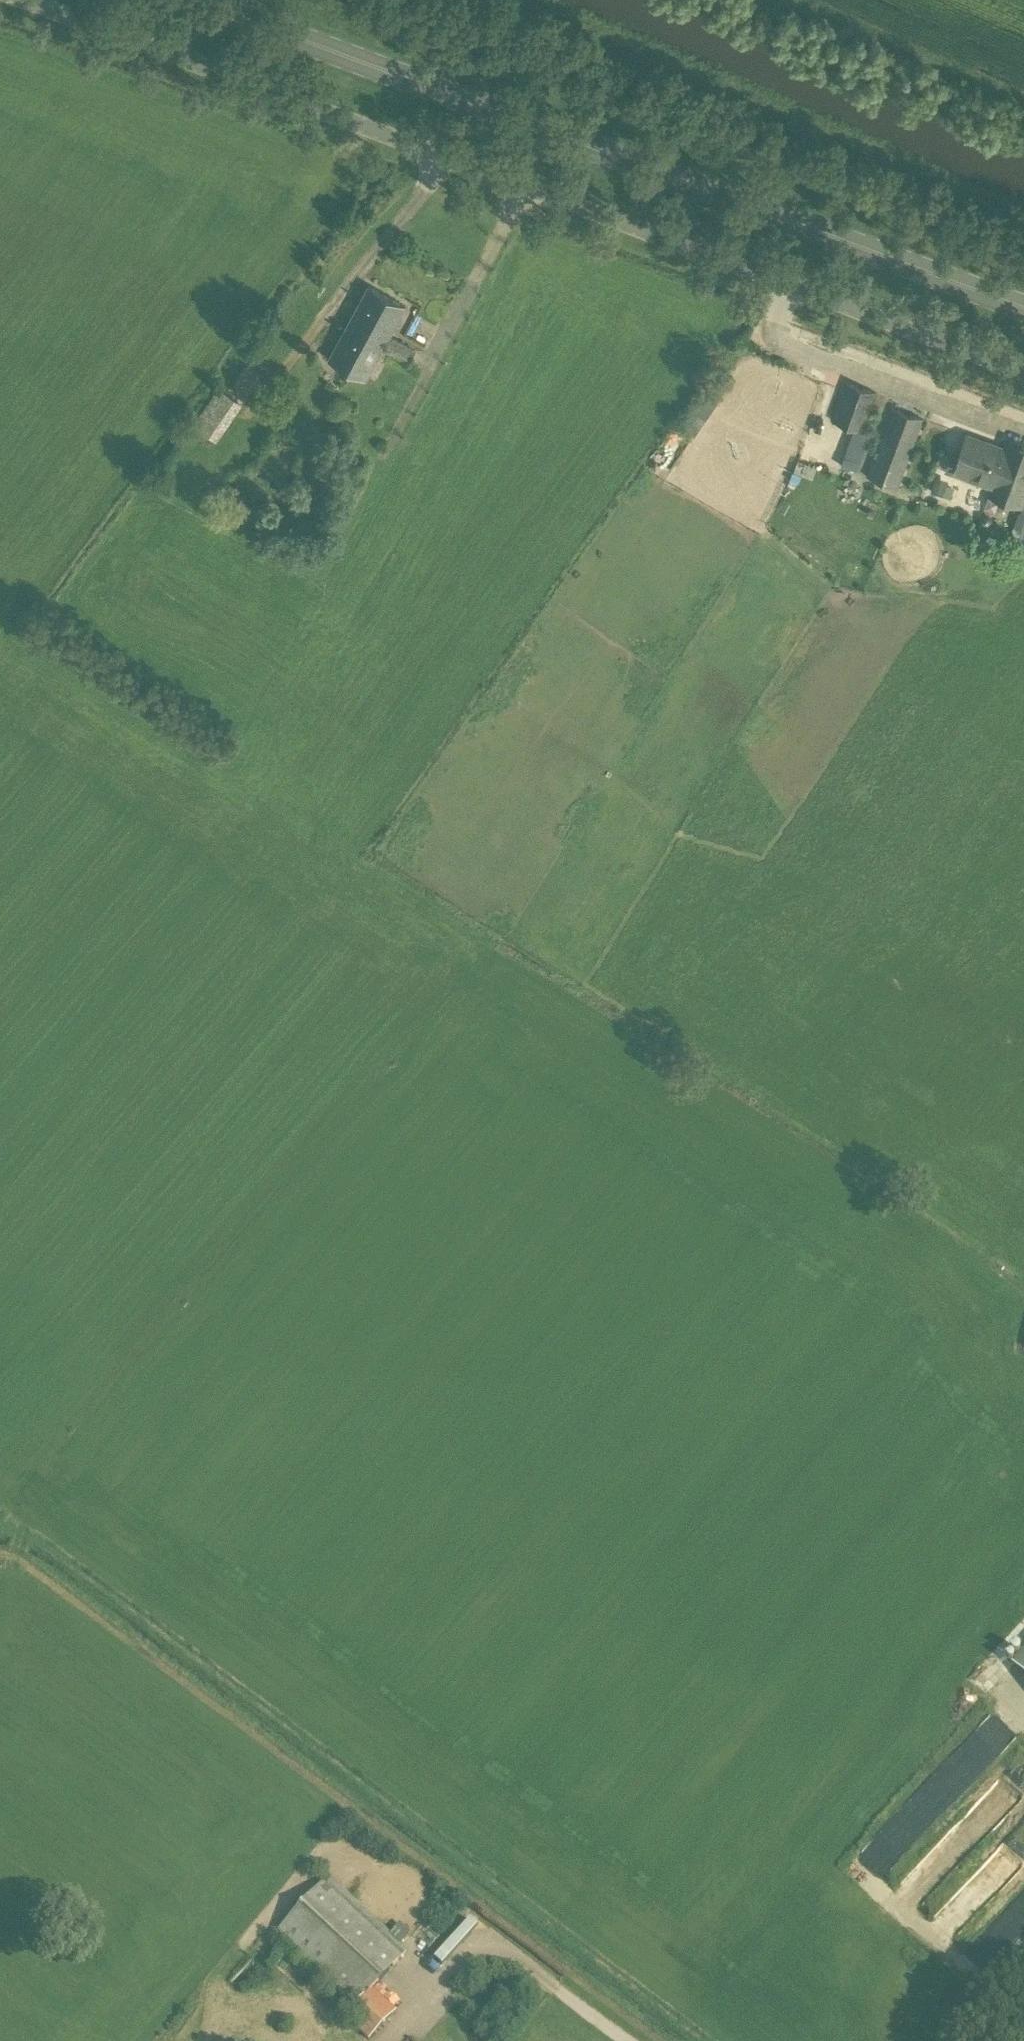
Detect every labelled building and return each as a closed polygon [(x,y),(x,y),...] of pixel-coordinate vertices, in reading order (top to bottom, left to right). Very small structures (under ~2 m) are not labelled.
[(415,348),(389,335),(405,305),(368,285),(329,358),(366,378),(382,348),(408,362),(415,348)] [(858,470),(871,433),(865,431),(877,392),(843,381),(831,419),(855,427),(842,465),(858,470)] [(243,403),(218,386),(193,423),(217,441),(243,403)] [(899,487),(905,471),(924,418),(890,406),(872,459),(866,475),(899,487)] [(948,470),(1001,490),(999,496),(1021,504),(1023,505),(1023,502),(1023,501),(1023,447),(1019,445),(1016,453),(969,436),(961,457),(954,454),(948,469),(948,470)] [(936,478),(931,493),(943,497),(946,486),(948,483),(936,478)] [(1020,511),(1018,510),(1010,533),(1023,537),(1023,512),(1020,511)] [(1011,1663),(1023,1675),(1023,1650),(1011,1663)] [(330,1876),(274,1935),(378,2032),(397,2011),(374,1989),(409,1951),(330,1876)] [(305,2040),(331,2040),(353,2021),(341,2007),(305,2040)]
